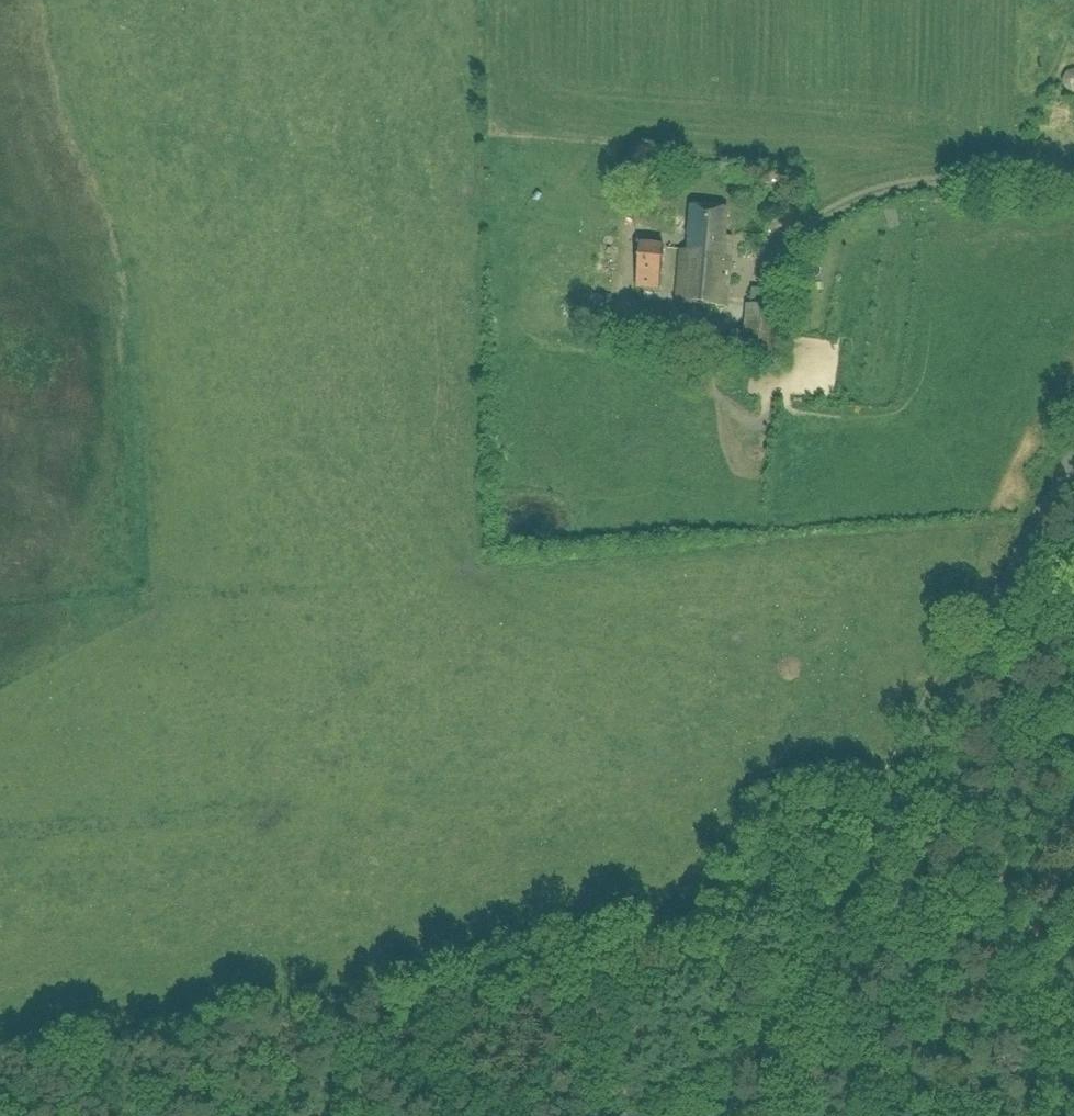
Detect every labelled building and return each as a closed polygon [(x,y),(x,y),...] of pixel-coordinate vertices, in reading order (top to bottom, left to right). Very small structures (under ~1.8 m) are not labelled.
[(724,307),(730,237),(723,237),(725,209),(690,206),(686,250),(679,250),(675,303),(724,307)] [(659,290),(662,247),(640,244),(636,287),(659,290)] [(783,310),(785,286),(761,284),(760,290),(751,289),(748,306),(743,357),(780,361),(785,310),(783,310)]
